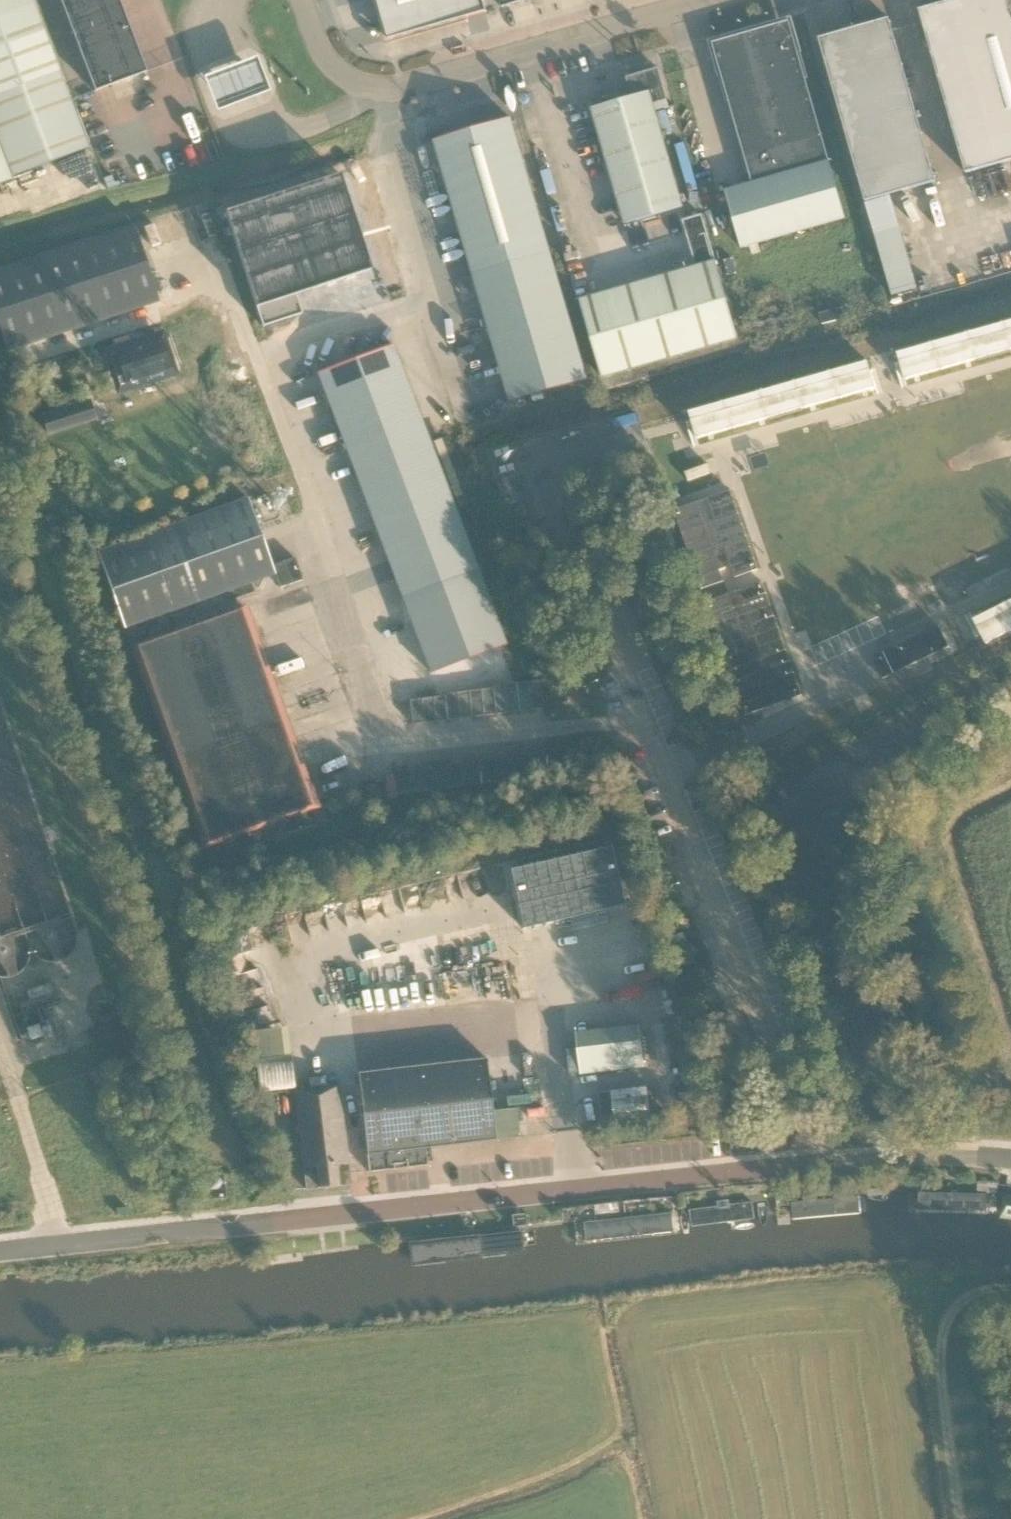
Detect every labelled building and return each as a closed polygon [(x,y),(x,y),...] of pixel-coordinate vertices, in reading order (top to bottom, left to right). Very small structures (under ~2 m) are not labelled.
[(12,179),(11,176),(87,148),(31,0),(0,0),(0,184),(12,179)] [(94,91),(146,71),(119,0),(60,0),(94,91)] [(389,38),(407,33),(486,11),(483,0),(378,0),(389,38)] [(1010,159),(1010,65),(992,0),(951,0),(919,9),(965,172),(1010,159)] [(1010,65),(1010,0),(992,0),(1010,65)] [(936,181),(889,18),(819,38),(866,201),(936,181)] [(774,30),(759,28),(712,42),(752,182),(725,189),(742,249),(846,219),(798,51),(788,38),(774,30)] [(253,50),(201,69),(215,105),(267,86),(253,50)] [(666,96),(657,65),(625,74),(632,96),(592,107),(625,223),(683,206),(652,100),(666,96)] [(511,118),(434,140),(511,402),(588,379),(511,118)] [(98,152),(103,174),(121,171),(118,156),(125,155),(123,147),(98,152)] [(342,181),(227,218),(258,314),(373,277),(342,181)] [(700,350),(737,340),(714,260),(701,215),(683,220),(695,266),(677,271),(700,350)] [(134,224),(0,268),(0,330),(7,350),(159,301),(134,224)] [(601,378),(700,350),(677,271),(579,299),(601,378)] [(898,353),(901,362),(903,369),(905,379),(1010,349),(1010,321),(898,353)] [(157,333),(115,347),(127,384),(169,370),(157,333)] [(11,350),(17,367),(52,355),(47,339),(11,350)] [(392,345),(317,373),(402,598),(477,570),(392,345)] [(868,361),(690,412),(692,421),(695,428),(697,438),(871,388),(872,391),(876,390),(875,387),(873,378),(870,370),(868,361)] [(73,387),(20,405),(28,430),(81,413),(73,387)] [(675,509),(674,510),(701,589),(724,581),(720,570),(731,566),(735,577),(758,569),(730,490),(680,507),(680,506),(675,508),(675,509)] [(103,549),(96,551),(107,581),(117,608),(120,618),(124,628),(229,591),(251,583),(275,574),(264,544),(247,497),(132,539),(122,542),(121,542),(112,546),(103,549)] [(296,555),(274,563),(282,585),(304,577),(296,555)] [(505,645),(477,570),(402,598),(430,673),(505,645)] [(762,582),(706,602),(746,715),(787,700),(788,701),(793,700),(793,698),(802,695),(762,582)] [(973,617),(974,619),(978,628),(982,635),(986,643),(1010,631),(1010,600),(978,617),(977,615),(973,617)] [(245,781),(300,761),(245,607),(132,648),(202,844),(260,823),(245,781)] [(939,625),(873,657),(883,678),(949,646),(939,625)] [(527,681),(531,709),(542,708),(539,680),(527,681)] [(515,683),(519,711),(531,709),(527,681),(515,683)] [(519,711),(515,683),(503,684),(507,712),(519,711)] [(492,688),(495,714),(507,712),(503,684),(492,686),(492,688)] [(480,689),(483,715),(495,714),(492,688),(480,689)] [(483,715),(480,689),(468,691),(471,716),(483,715)] [(471,716),(468,691),(456,692),(459,718),(471,717),(471,716)] [(444,696),(447,719),(459,718),(456,692),(444,694),(444,696)] [(432,697),(435,721),(447,719),(444,696),(432,697)] [(435,721),(432,697),(420,698),(423,722),(435,721)] [(423,722),(420,698),(408,700),(411,724),(423,722)] [(511,757),(500,758),(503,782),(514,781),(511,757)] [(245,781),(260,823),(280,816),(286,830),(290,833),(314,824),(316,820),(310,805),(315,803),(300,761),(245,781)] [(464,763),(452,764),(455,788),(467,787),(464,763)] [(452,764),(441,766),(444,790),(455,788),(452,764)] [(429,767),(432,791),(444,790),(441,766),(429,767)] [(429,767),(417,769),(420,793),(432,791),(429,767)] [(417,769),(405,770),(408,794),(420,793),(417,769)] [(408,794),(405,770),(394,772),(397,796),(408,794)] [(967,828),(1002,942),(1010,940),(1010,815),(967,828)] [(30,930),(37,959),(71,950),(41,838),(0,848),(0,938),(30,930)] [(615,845),(509,869),(522,928),(629,904),(615,845)] [(28,1025),(42,1019),(40,1013),(59,1005),(54,990),(19,1005),(28,1025)] [(39,1022),(26,1027),(32,1039),(44,1034),(39,1022)] [(644,1066),(640,1024),(576,1031),(581,1073),(644,1066)] [(294,1088),(287,1027),(252,1031),(259,1092),(294,1088)] [(492,1111),(486,1057),(357,1072),(368,1171),(427,1164),(425,1147),(519,1136),(516,1108),(492,1111)] [(338,1085),(326,1086),(294,1089),(306,1188),(350,1183),(338,1085)] [(651,1119),(647,1086),(599,1092),(603,1124),(651,1119)] [(978,1181),(978,1191),(987,1191),(998,1191),(998,1182),(988,1182),(978,1181)] [(987,1197),(917,1195),(916,1213),(986,1215),(987,1197)] [(1010,1224),(1010,1197),(1003,1196),(1000,1222),(1010,1224)] [(796,1203),(797,1221),(866,1216),(865,1198),(796,1203)] [(752,1222),(750,1205),(688,1212),(690,1229),(752,1222)] [(576,1246),(678,1235),(676,1213),(573,1224),(576,1246)] [(434,1259),(523,1249),(521,1230),(432,1240),(434,1259)]
